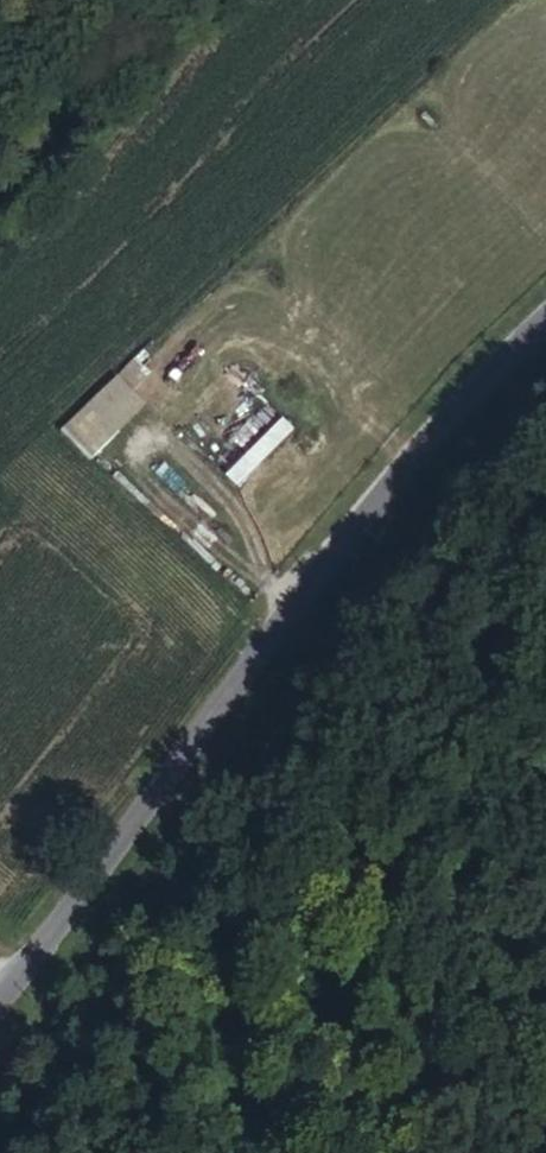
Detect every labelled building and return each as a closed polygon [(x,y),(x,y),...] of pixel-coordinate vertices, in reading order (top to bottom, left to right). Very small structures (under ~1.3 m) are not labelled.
[(238,428),(253,443),(224,474),(237,486),(291,429),(263,402),(238,428)]
